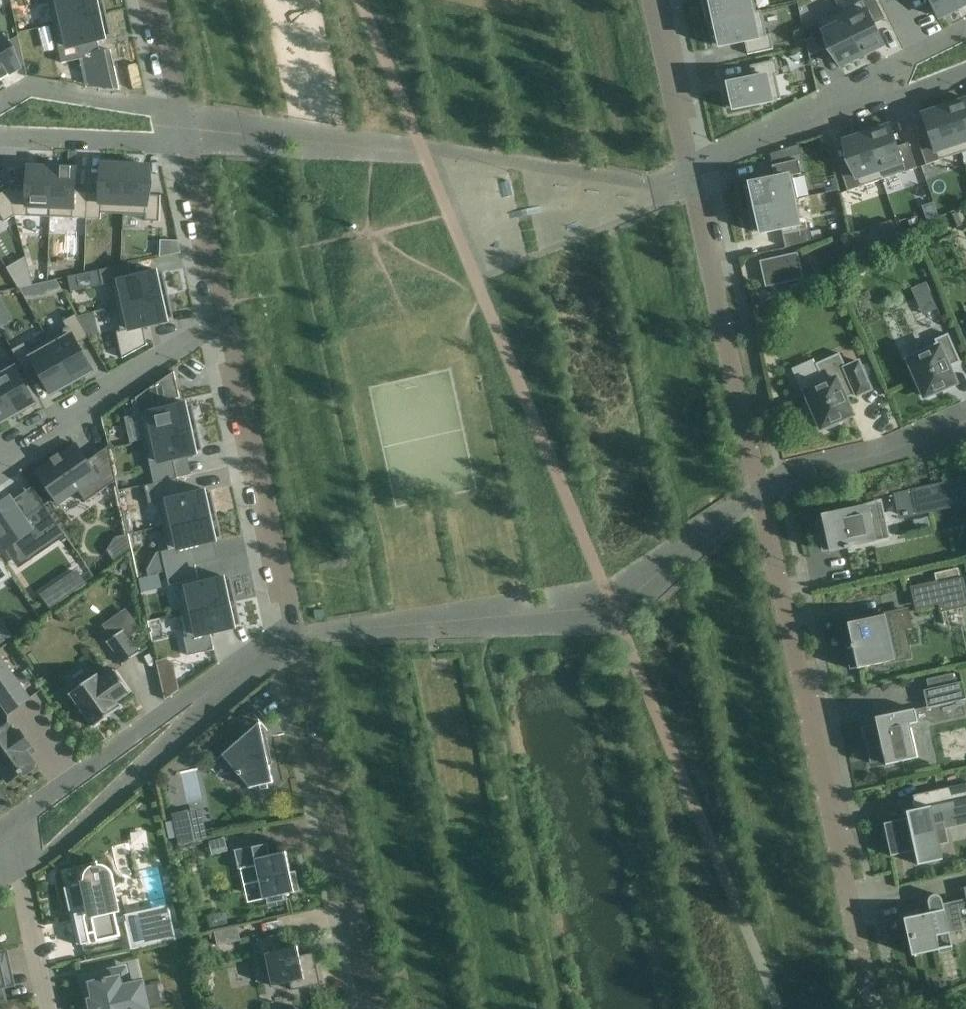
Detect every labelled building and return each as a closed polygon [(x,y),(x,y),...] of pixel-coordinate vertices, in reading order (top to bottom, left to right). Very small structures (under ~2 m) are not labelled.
[(48,0),(53,25),(107,13),(104,0),(48,0)] [(762,12),(761,11),(757,12),(754,0),(707,0),(704,1),(709,23),(762,12)] [(862,56),(878,49),(879,50),(880,49),(879,48),(884,46),(874,25),(885,19),(876,0),(865,0),(841,12),(862,56)] [(955,0),(930,0),(939,18),(942,17),(942,18),(943,18),(943,17),(959,9),(955,0)] [(959,9),(965,5),(965,0),(955,0),(959,9)] [(762,12),(709,23),(714,46),(717,46),(720,45),(721,47),(745,42),(748,55),(774,50),(770,34),(767,35),(762,12)] [(862,56),(841,12),(808,28),(820,52),(831,46),(841,67),(846,64),(846,65),(848,65),(847,64),(862,56)] [(107,13),(53,25),(59,50),(62,63),(80,60),(87,58),(93,86),(120,90),(111,50),(100,52),(98,41),(105,40),(105,38),(108,37),(112,36),(107,13)] [(2,81),(2,80),(2,79),(8,76),(9,77),(10,76),(9,75),(17,70),(18,71),(19,71),(18,70),(21,68),(0,32),(0,78),(2,81)] [(776,60),(750,66),(753,79),(729,84),(729,86),(726,86),(726,87),(723,87),(728,109),(731,108),(731,109),(734,108),(735,110),(781,100),(776,75),(779,74),(776,60)] [(965,152),(965,100),(963,101),(962,100),(961,100),(962,101),(945,107),(961,154),(965,152)] [(961,154),(945,107),(929,112),(928,111),(927,111),(928,113),(923,114),(930,136),(918,140),(926,165),(961,154)] [(867,133),(882,180),(917,168),(909,143),(897,147),(889,126),(884,127),(884,126),(883,126),(883,128),(867,133)] [(882,180),(867,133),(850,139),(850,138),(849,138),(849,139),(844,141),(852,163),(840,167),(848,192),(882,180)] [(799,145),(784,150),(786,158),(802,155),(799,145)] [(750,210),(798,199),(793,176),(801,174),(798,160),(772,166),(775,178),(751,184),(751,185),(748,186),(745,187),(750,210)] [(88,193),(87,219),(101,220),(101,214),(124,215),(126,165),(108,164),(108,163),(107,163),(107,164),(102,164),(101,193),(88,193)] [(126,165),(124,215),(146,216),(145,222),(160,222),(161,196),(148,195),(149,166),(144,166),(144,165),(143,165),(143,166),(126,165)] [(27,190),(9,189),(15,216),(28,217),(28,207),(49,208),(49,218),(50,218),(52,168),(35,167),(35,166),(34,166),(34,167),(28,167),(27,190)] [(52,168),(50,218),(74,219),(87,219),(88,193),(75,192),(76,169),(72,169),(72,168),(71,167),(71,169),(63,168),(63,167),(62,167),(62,168),(52,168)] [(1,215),(5,222),(15,216),(9,189),(8,189),(0,194),(0,216),(1,215)] [(786,247),(812,242),(809,229),(800,231),(794,201),(798,200),(798,199),(750,210),(755,233),(758,232),(758,233),(762,232),(762,233),(782,229),(786,247)] [(962,225),(957,214),(948,218),(953,229),(962,225)] [(804,279),(798,253),(761,261),(766,287),(771,286),(774,294),(799,283),(798,280),(804,279)] [(129,264),(100,270),(103,285),(110,284),(116,307),(169,296),(164,273),(160,274),(160,273),(157,274),(156,272),(132,278),(129,264)] [(912,289),(920,308),(934,302),(926,283),(912,289)] [(169,296),(116,307),(121,331),(117,331),(122,358),(123,358),(147,345),(143,327),(167,322),(167,320),(170,320),(170,319),(174,319),(169,296)] [(66,327),(47,338),(72,382),(74,381),(75,383),(85,377),(84,376),(93,371),(78,344),(89,338),(80,322),(76,315),(76,314),(74,315),(63,321),(66,327)] [(961,362),(948,334),(936,340),(937,344),(907,357),(925,397),(956,383),(949,367),(961,362)] [(23,344),(12,350),(25,373),(36,367),(51,394),(60,389),(61,391),(70,385),(69,384),(72,382),(47,338),(26,350),(23,344)] [(846,368),(840,354),(817,364),(825,384),(806,392),(810,402),(805,405),(812,421),(818,419),(822,429),(825,427),(826,431),(839,425),(837,422),(853,415),(846,399),(856,394),(857,396),(872,390),(859,362),(846,368)] [(0,366),(0,386),(16,414),(19,412),(19,413),(25,409),(35,403),(26,387),(18,372),(11,359),(2,365),(0,366)] [(174,372),(136,398),(139,415),(145,440),(198,428),(193,405),(189,406),(186,406),(186,404),(169,408),(167,401),(180,398),(174,372)] [(0,423),(6,420),(6,419),(16,414),(0,386),(0,423)] [(198,428),(145,440),(150,465),(154,484),(178,479),(174,459),(197,454),(196,452),(199,452),(199,451),(203,451),(198,428)] [(76,444),(36,471),(59,504),(78,491),(86,502),(116,481),(109,446),(88,461),(76,444)] [(913,491),(917,511),(940,506),(941,510),(955,507),(954,503),(965,500),(965,490),(964,480),(913,491)] [(205,491),(158,502),(164,527),(217,515),(213,497),(212,492),(209,493),(208,493),(205,493),(205,491)] [(0,505),(0,538),(7,548),(16,541),(28,559),(63,534),(65,537),(66,536),(44,505),(25,518),(16,505),(11,498),(4,502),(0,505)] [(819,528),(824,550),(832,549),(832,550),(831,550),(832,551),(845,548),(846,549),(851,548),(851,547),(875,541),(873,533),(888,530),(884,513),(880,514),(876,501),(860,506),(861,507),(824,516),(824,517),(825,517),(826,521),(827,526),(819,528)] [(169,550),(162,552),(166,572),(195,565),(191,547),(216,541),(215,540),(219,539),(222,538),(217,515),(164,527),(169,550)] [(195,565),(166,572),(169,586),(199,579),(195,565)] [(77,569),(40,595),(50,609),(87,583),(77,569)] [(963,577),(934,584),(940,613),(965,607),(965,590),(963,577)] [(224,578),(178,589),(183,614),(236,602),(231,579),(228,580),(228,579),(224,580),(224,578)] [(236,602),(183,614),(188,637),(184,638),(188,656),(214,650),(211,634),(235,628),(234,627),(238,626),(238,625),(241,625),(236,602)] [(913,628),(909,612),(885,617),(885,616),(886,616),(885,615),(866,619),(867,627),(850,631),(850,632),(851,632),(854,644),(852,645),(845,647),(850,670),(858,668),(858,669),(895,660),(895,659),(894,659),(890,643),(906,639),(903,630),(913,628)] [(0,622),(0,645),(11,637),(1,622),(0,622)] [(134,622),(107,642),(123,665),(139,653),(128,638),(139,630),(134,622)] [(8,714),(30,699),(0,657),(0,702),(8,714)] [(102,680),(98,674),(70,694),(93,727),(121,708),(117,702),(131,693),(115,670),(102,680)] [(176,672),(160,676),(165,700),(166,700),(180,690),(176,672)] [(963,682),(924,690),(928,706),(927,706),(927,708),(965,699),(965,696),(963,682)] [(918,723),(915,709),(876,717),(877,724),(880,724),(881,730),(864,734),(871,764),(888,760),(889,762),(886,763),(886,765),(918,758),(910,724),(918,723)] [(260,722),(231,747),(232,748),(233,747),(238,771),(236,772),(250,788),(273,783),(270,766),(273,765),(266,731),(263,732),(260,722)] [(8,783),(23,773),(25,776),(35,768),(33,765),(36,763),(27,750),(32,747),(20,731),(15,734),(8,724),(0,730),(0,771),(8,783)] [(937,790),(942,811),(965,805),(965,784),(937,790)] [(935,823),(931,806),(907,811),(909,820),(901,822),(900,820),(884,823),(891,856),(915,851),(919,865),(943,860),(940,845),(949,843),(944,821),(935,823)] [(188,811),(172,815),(179,846),(195,843),(188,811)] [(214,841),(216,853),(231,850),(228,838),(214,841)] [(255,846),(235,850),(239,869),(256,866),(264,900),(267,899),(268,903),(267,903),(267,904),(288,900),(288,898),(287,898),(287,895),(301,891),(297,871),(291,872),(286,852),(271,855),(268,844),(255,847),(255,846)] [(89,906),(74,909),(75,915),(80,938),(81,938),(82,945),(91,943),(91,942),(97,941),(97,942),(99,941),(98,938),(119,933),(119,937),(121,936),(118,925),(126,923),(132,950),(147,947),(140,915),(143,914),(143,913),(117,918),(110,886),(114,885),(114,886),(115,885),(113,874),(111,870),(107,867),(103,865),(98,865),(97,862),(93,863),(93,866),(89,868),(86,872),(84,876),(84,881),(89,906)] [(944,904),(943,899),(942,898),(941,896),(939,895),(938,895),(937,894),(935,894),(933,895),(932,896),(930,897),(929,899),(929,901),(929,902),(929,903),(931,912),(905,918),(907,928),(910,927),(916,952),(939,947),(937,936),(964,930),(962,921),(965,920),(965,899),(944,904)] [(147,947),(177,940),(170,909),(143,914),(140,915),(147,947)] [(238,927),(215,932),(218,946),(241,941),(238,927)] [(257,939),(260,956),(265,955),(272,986),(291,982),(293,991),(321,984),(314,953),(300,956),(298,946),(281,950),(277,935),(257,939)] [(89,1008),(148,1008),(147,1005),(160,1002),(156,986),(144,988),(143,984),(129,987),(125,968),(82,978),(89,1008)]
